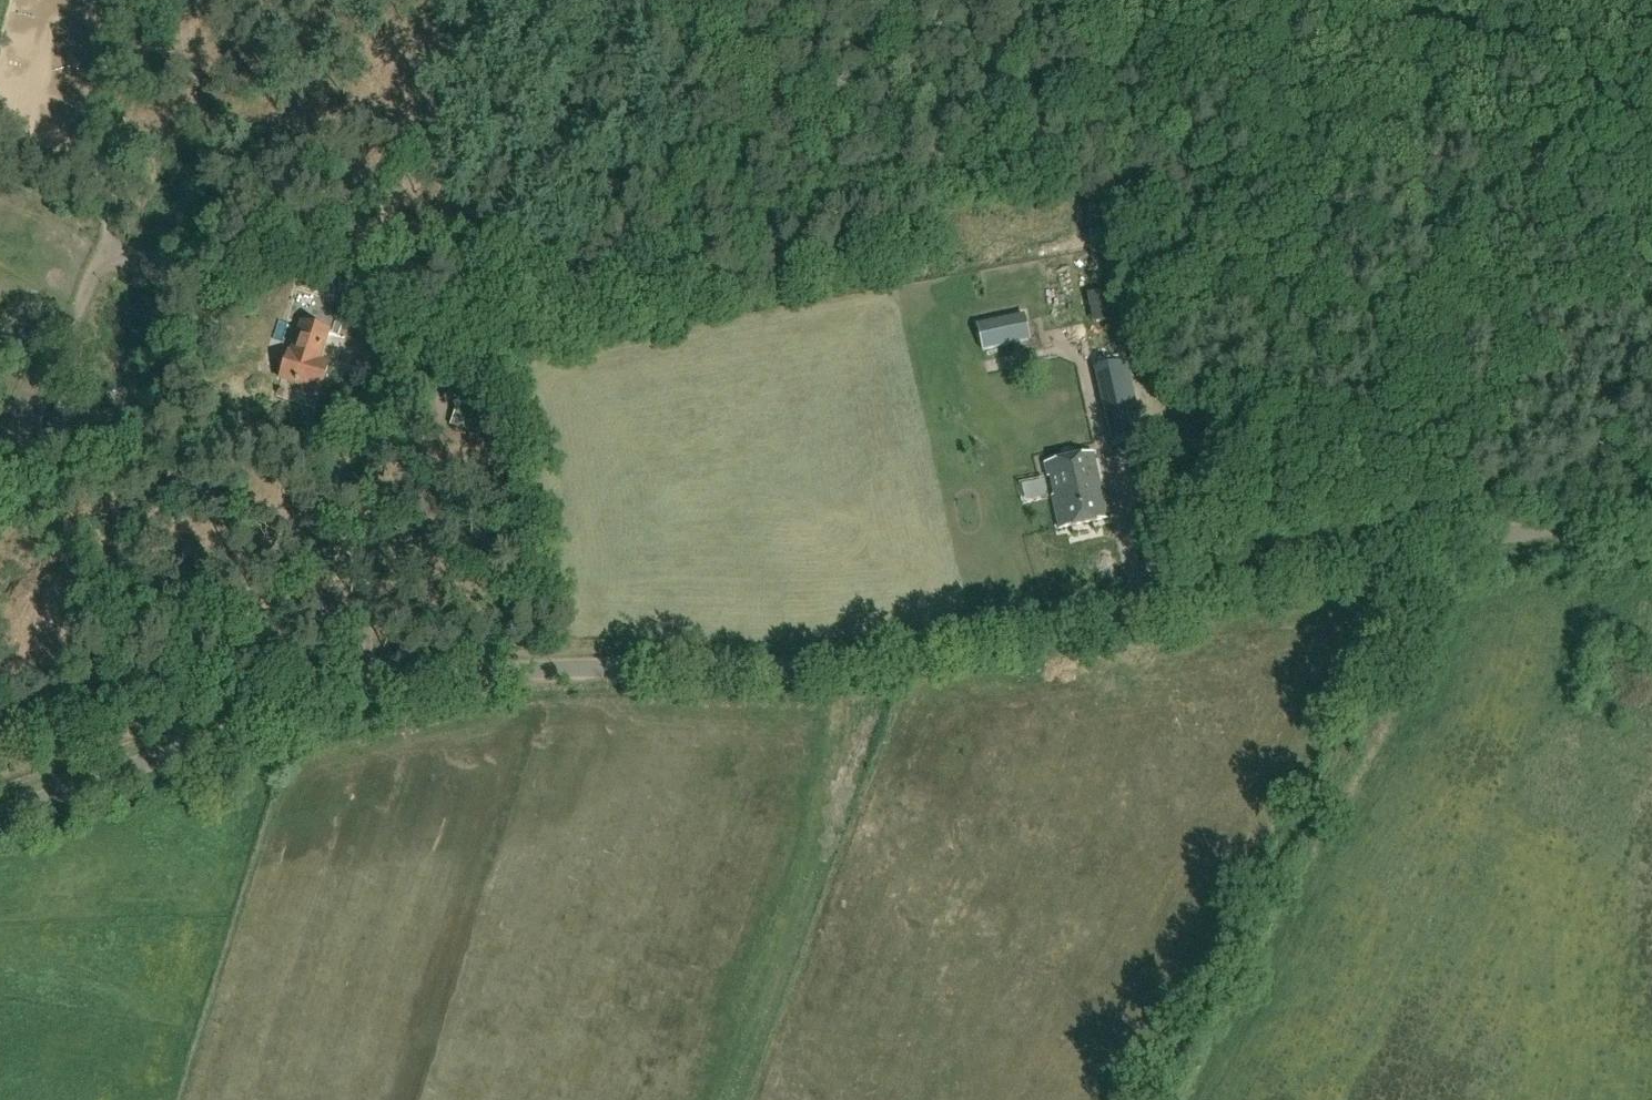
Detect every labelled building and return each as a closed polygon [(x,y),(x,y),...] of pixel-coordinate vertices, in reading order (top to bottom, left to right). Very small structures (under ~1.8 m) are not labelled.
[(297,288),(287,319),(300,321),(291,352),(288,351),(278,381),(321,395),(330,365),(321,362),(331,331),(338,335),(347,305),(297,288)] [(1122,324),(1121,299),(1098,301),(1100,325),(1122,324)] [(1112,448),(1142,440),(1121,361),(1090,369),(1112,448)] [(490,410),(456,398),(445,430),(479,442),(490,410)] [(1044,464),(1055,509),(1059,530),(1107,519),(1092,453),(1044,464)]
